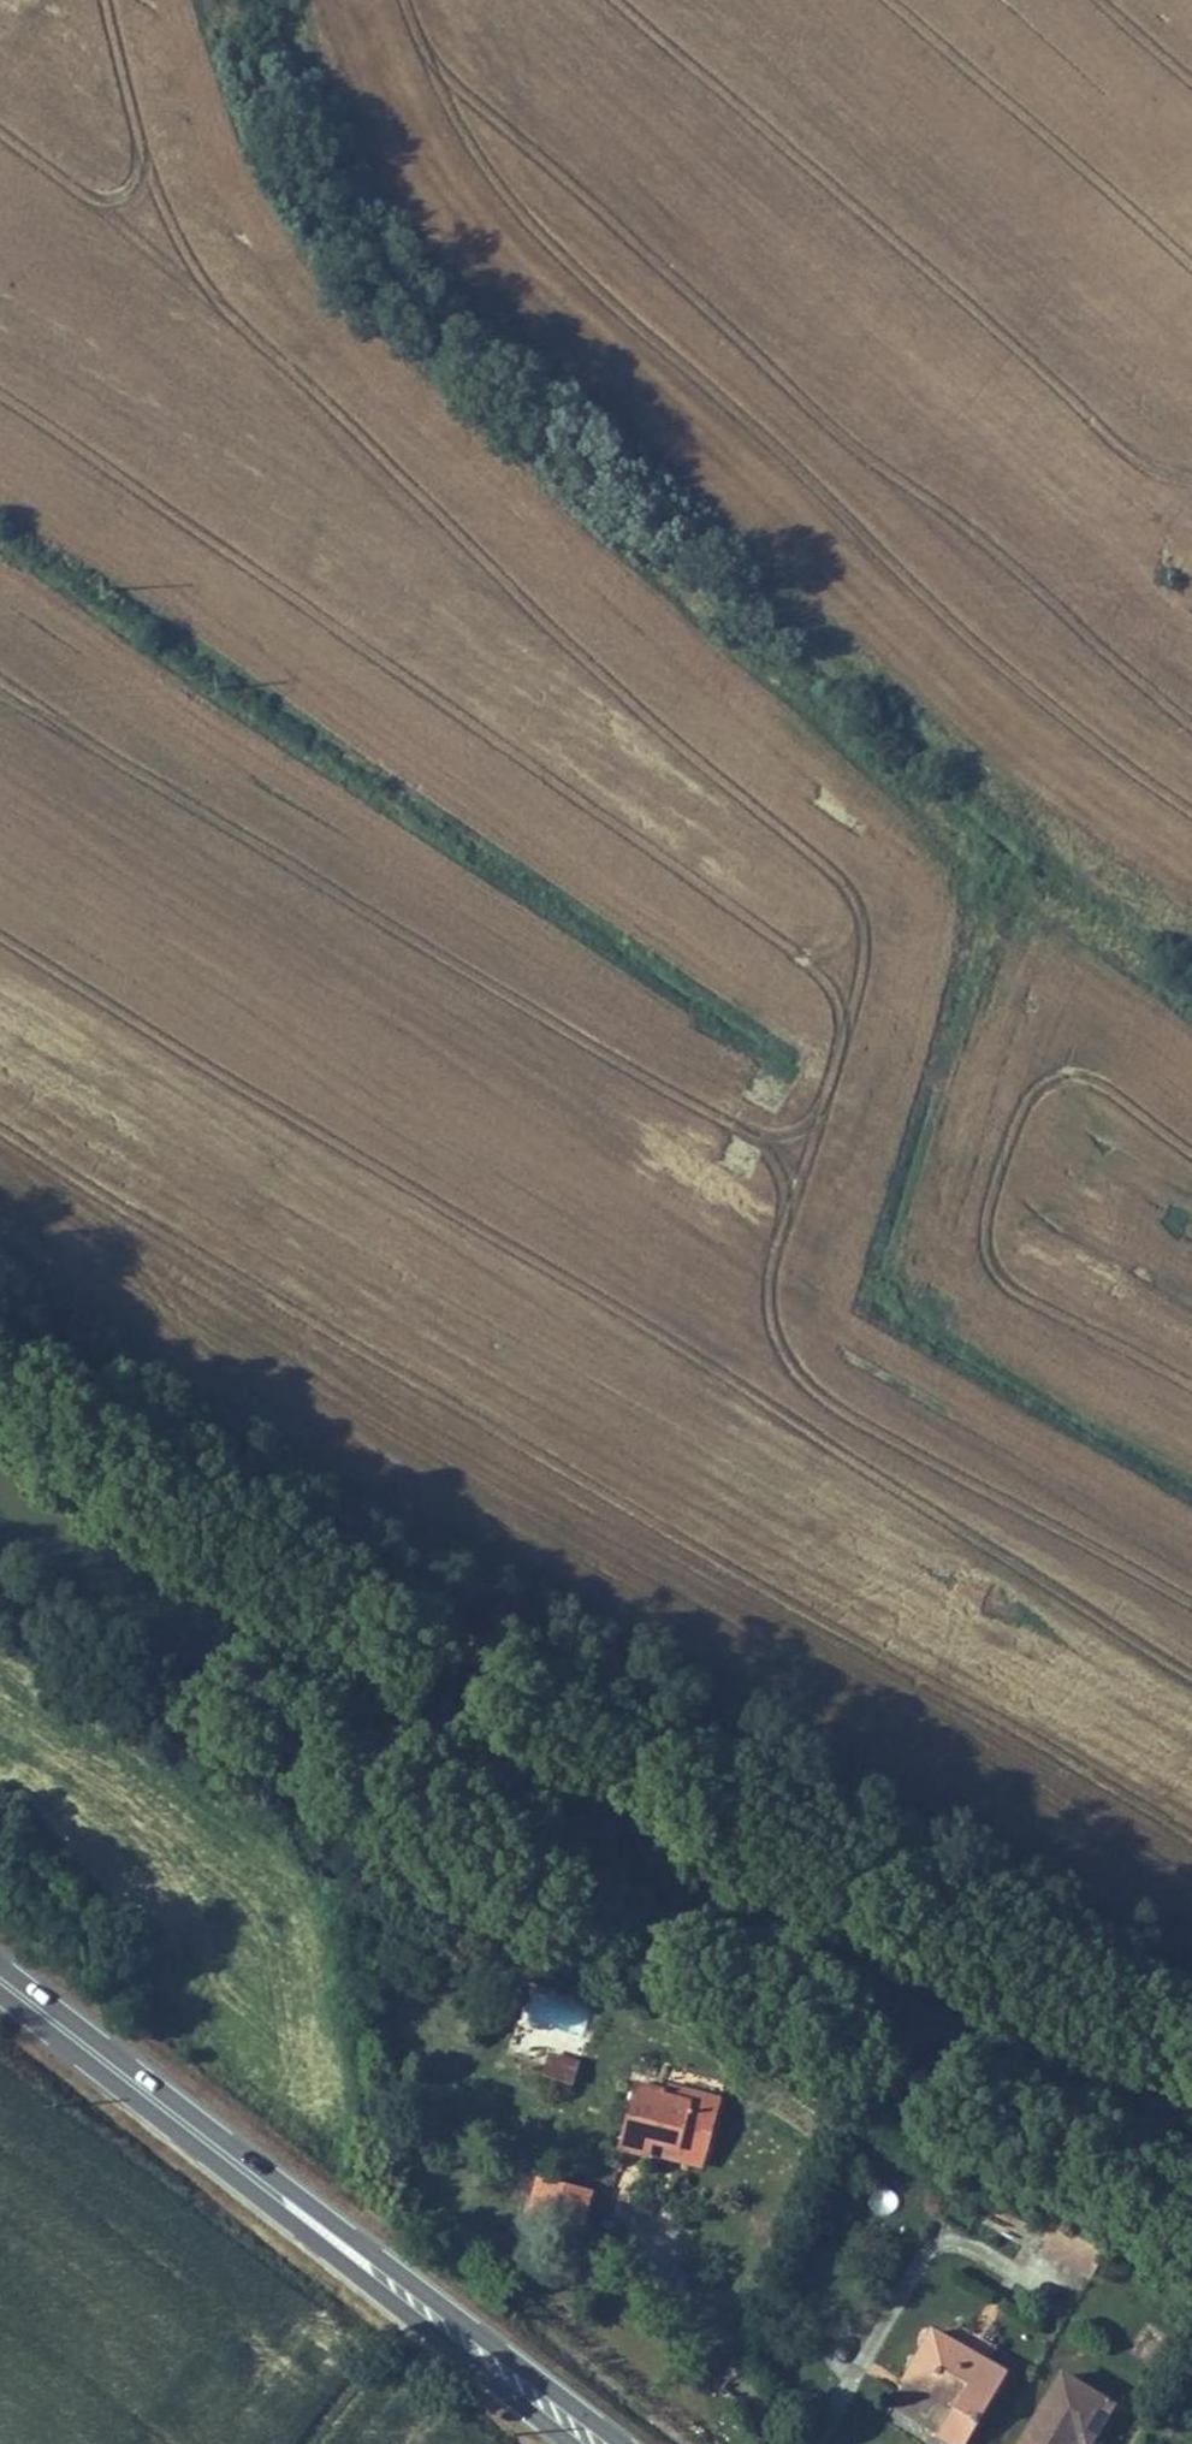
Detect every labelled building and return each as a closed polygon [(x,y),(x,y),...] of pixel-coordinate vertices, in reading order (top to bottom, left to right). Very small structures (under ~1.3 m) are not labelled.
[(576,2005),(570,2028),(606,2038),(612,2014),(576,2005)] [(693,2056),(694,2050),(662,2042),(646,2106),(679,2115),(680,2111),(733,2124),(746,2070),(693,2056)] [(549,2051),(542,2077),(574,2086),(582,2060),(549,2051)] [(576,2135),(567,2175),(619,2187),(628,2147),(576,2135)] [(587,2232),(597,2191),(536,2177),(526,2218),(587,2232)] [(1058,2223),(1041,2251),(1092,2280),(1108,2251),(1058,2223)] [(964,2289),(938,2340),(984,2364),(970,2392),(980,2397),(998,2406),(1038,2331),(1023,2323),(1038,2295),(1001,2276),(987,2301),(964,2289)] [(1026,2436),(1039,2443),(1074,2443),(1091,2411),(1104,2419),(1128,2376),(1078,2347),(1026,2436)]
